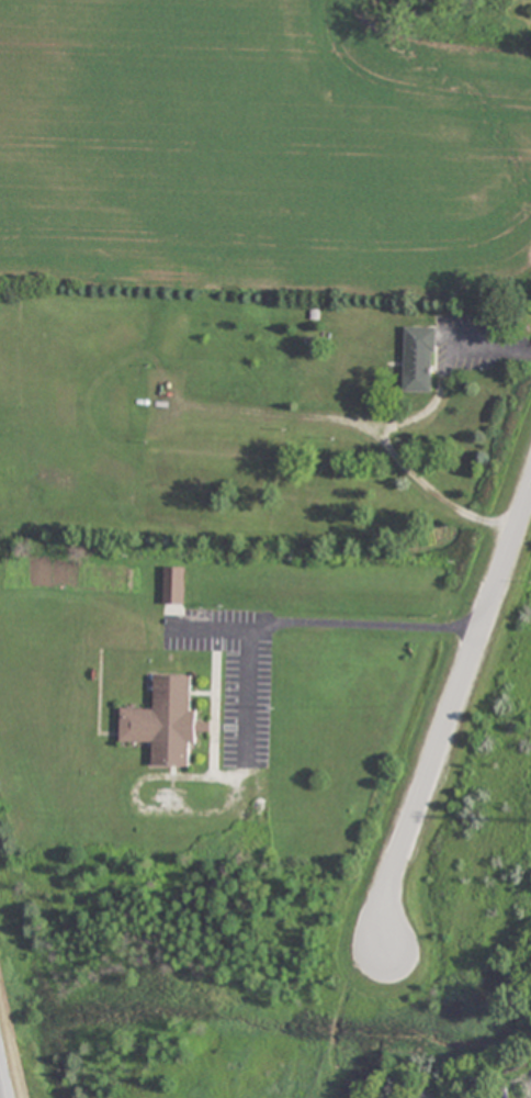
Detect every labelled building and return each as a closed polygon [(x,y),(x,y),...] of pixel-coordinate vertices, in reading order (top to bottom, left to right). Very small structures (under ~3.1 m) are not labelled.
[(403,392),(434,392),(434,327),(403,327),(403,392)] [(164,604),(183,604),(183,567),(164,567),(164,604)] [(191,675),(154,675),(153,709),(120,709),(119,743),(151,743),(151,767),(189,767),(189,744),(196,744),(196,732),(210,732),(211,722),(196,722),(196,710),(190,710),(191,675)]
